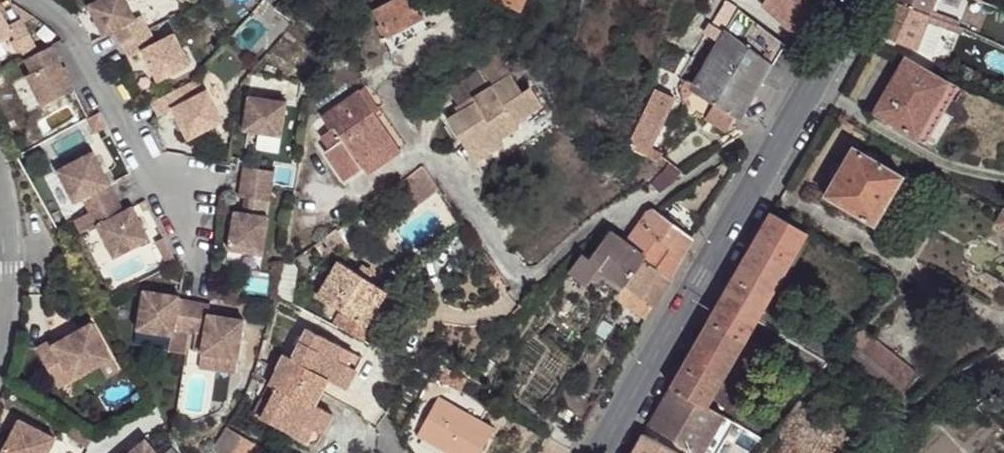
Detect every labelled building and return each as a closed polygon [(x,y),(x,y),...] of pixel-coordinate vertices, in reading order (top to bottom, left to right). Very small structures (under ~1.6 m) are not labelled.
[(86,5),(103,35),(113,30),(120,43),(147,28),(140,14),(134,17),(125,0),(95,0),(86,5)] [(375,6),(382,19),(376,22),(384,37),(390,34),(420,17),(422,15),(413,0),(386,0),(375,6)] [(520,9),(523,0),(498,0),(520,9)] [(804,40),(827,0),(764,0),(762,4),(804,40)] [(891,0),(887,0),(872,31),(916,48),(929,16),(891,0)] [(929,16),(935,0),(891,0),(929,16)] [(724,31),(770,64),(782,44),(737,10),(724,31)] [(20,54),(35,46),(21,20),(8,27),(0,12),(0,39),(10,34),(20,54)] [(420,17),(390,34),(395,44),(426,26),(420,17)] [(147,28),(120,43),(128,57),(141,50),(156,80),(188,63),(172,33),(154,42),(147,28)] [(973,39),(975,37),(962,30),(959,37),(966,40),(968,37),(973,39)] [(681,86),(687,107),(728,132),(770,64),(724,31),(691,85),(684,80),(681,86)] [(50,45),(23,59),(30,73),(24,76),(40,106),(72,90),(50,45)] [(487,86),(509,72),(497,53),(475,67),(487,86)] [(957,87),(904,56),(873,111),(916,137),(934,107),(942,112),(957,87)] [(467,129),(480,150),(518,126),(516,122),(541,105),(530,86),(521,90),(509,72),(487,86),(470,96),(473,101),(457,112),(447,119),(457,135),(467,129)] [(177,87),(151,101),(158,115),(171,108),(187,138),(221,121),(198,76),(177,87)] [(673,82),(681,86),(684,80),(678,76),(677,76),(673,82)] [(656,89),(626,145),(645,154),(674,97),(656,89)] [(357,172),(395,145),(359,91),(320,116),(328,130),(319,137),(328,148),(325,151),(344,181),(357,172)] [(246,95),(240,130),(279,136),(284,101),(246,95)] [(473,101),(470,96),(454,108),(457,112),(473,101)] [(934,107),(916,137),(924,142),(942,112),(934,107)] [(470,156),(480,150),(467,129),(457,135),(470,156)] [(884,148),(888,142),(861,131),(842,163),(836,163),(829,175),(832,181),(824,195),(873,224),(902,176),(870,156),(876,145),(884,148)] [(674,143),(663,156),(667,160),(679,169),(685,159),(674,143)] [(395,145),(357,172),(362,180),(401,152),(395,145)] [(88,212),(115,197),(90,152),(55,170),(73,203),(81,198),(88,212)] [(679,169),(667,160),(646,183),(650,188),(653,186),(658,191),(672,181),(680,170),(679,169)] [(437,190),(420,165),(393,183),(411,208),(437,190)] [(240,212),(232,211),(226,249),(260,255),(268,202),(267,201),(272,171),(242,166),(237,197),(242,197),(240,212)] [(122,211),(115,197),(88,212),(73,220),(79,231),(94,222),(113,257),(148,239),(131,206),(122,211)] [(999,206),(990,224),(1003,231),(1003,209),(999,206)] [(642,256),(669,276),(692,235),(656,208),(649,212),(624,244),(642,256)] [(804,233),(770,213),(720,300),(754,320),(761,308),(804,233)] [(333,228),(312,244),(321,258),(337,247),(341,252),(347,247),(333,228)] [(622,289),(642,256),(624,244),(607,231),(588,257),(582,252),(569,271),(586,283),(596,270),(622,289)] [(645,316),(669,276),(642,256),(622,289),(618,297),(645,316)] [(337,330),(361,342),(369,329),(378,335),(401,300),(339,258),(318,293),(348,314),(337,330)] [(279,268),(275,297),(288,304),(294,269),(288,261),(279,268)] [(187,332),(192,303),(177,301),(177,298),(140,292),(134,332),(171,337),(172,330),(187,332)] [(754,320),(720,300),(670,385),(705,406),(754,320)] [(208,305),(192,303),(187,332),(202,335),(199,354),(235,360),(241,320),(206,315),(208,305)] [(819,344),(761,308),(754,320),(775,332),(813,355),(819,344)] [(74,380),(113,358),(93,323),(54,345),(52,341),(38,348),(53,374),(66,367),(74,380)] [(335,385),(345,365),(336,360),(342,348),(305,328),(290,358),(283,354),(266,386),(267,387),(275,390),(260,420),(295,438),(301,426),(312,432),(322,412),(311,406),(325,380),(335,385)] [(807,364),(813,355),(775,332),(769,341),(807,364)] [(874,343),(854,370),(896,402),(916,375),(874,343)] [(828,363),(835,354),(819,344),(813,355),(828,363)] [(336,360),(345,365),(352,352),(342,348),(336,360)] [(235,360),(199,354),(197,367),(233,373),(235,360)] [(820,373),(828,363),(813,355),(807,364),(820,373)] [(355,370),(345,365),(335,385),(344,389),(355,370)] [(60,388),(74,380),(66,367),(53,374),(60,388)] [(431,378),(460,392),(465,386),(435,370),(431,378)] [(971,392),(994,414),(1003,405),(1003,387),(996,376),(971,392)] [(705,406),(670,385),(647,425),(695,452),(701,452),(722,417),(705,406)] [(252,416),(260,420),(275,390),(267,387),(252,416)] [(416,434),(449,452),(478,452),(491,427),(438,395),(416,434)] [(330,416),(322,412),(312,432),(319,436),(330,416)] [(2,452),(47,452),(55,438),(19,420),(2,452)] [(301,426),(295,438),(306,444),(312,432),(301,426)] [(211,452),(249,452),(252,446),(219,433),(211,452)] [(642,434),(631,452),(675,452),(642,434)] [(569,450),(545,436),(536,452),(568,452),(569,450)] [(131,452),(151,452),(142,443),(131,452)]
